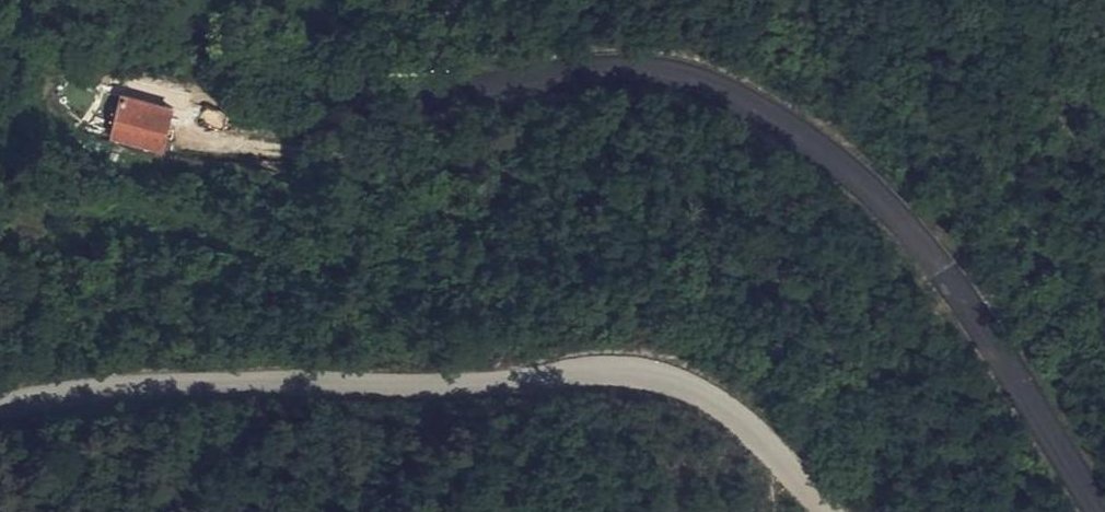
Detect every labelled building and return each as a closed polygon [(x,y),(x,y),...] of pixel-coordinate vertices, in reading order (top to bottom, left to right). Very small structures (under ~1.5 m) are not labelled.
[(167,99),(118,100),(118,108),(167,114),(167,99)] [(167,114),(118,108),(119,146),(168,145),(167,114)]
